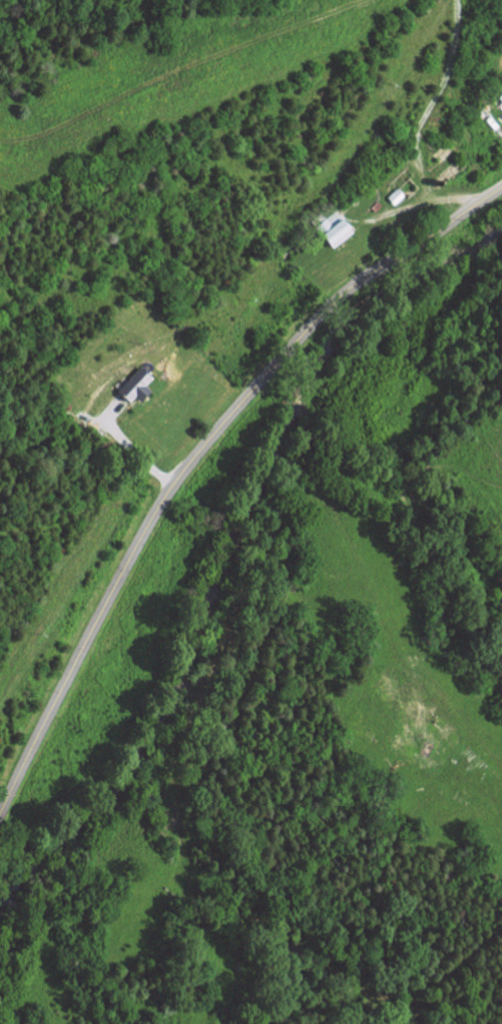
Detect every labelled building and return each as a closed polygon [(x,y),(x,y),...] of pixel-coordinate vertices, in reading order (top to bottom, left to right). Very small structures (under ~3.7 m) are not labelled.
[(446,141),(465,165),(443,182),(440,178),(438,180),(428,168),(431,166),(425,157),(446,141)] [(405,164),(421,183),(405,197),(402,194),(392,203),(386,196),(396,187),(388,179),(405,164)] [(379,204),(373,210),(368,206),(374,200),(379,204)] [(333,210),(346,227),(327,242),(309,220),(320,212),(324,217),(333,210)] [(354,233),(345,218),(322,232),(331,247),(354,233)] [(127,401),(116,391),(138,366),(150,377),(143,384),(148,389),(137,401),(132,396),(127,401)]
